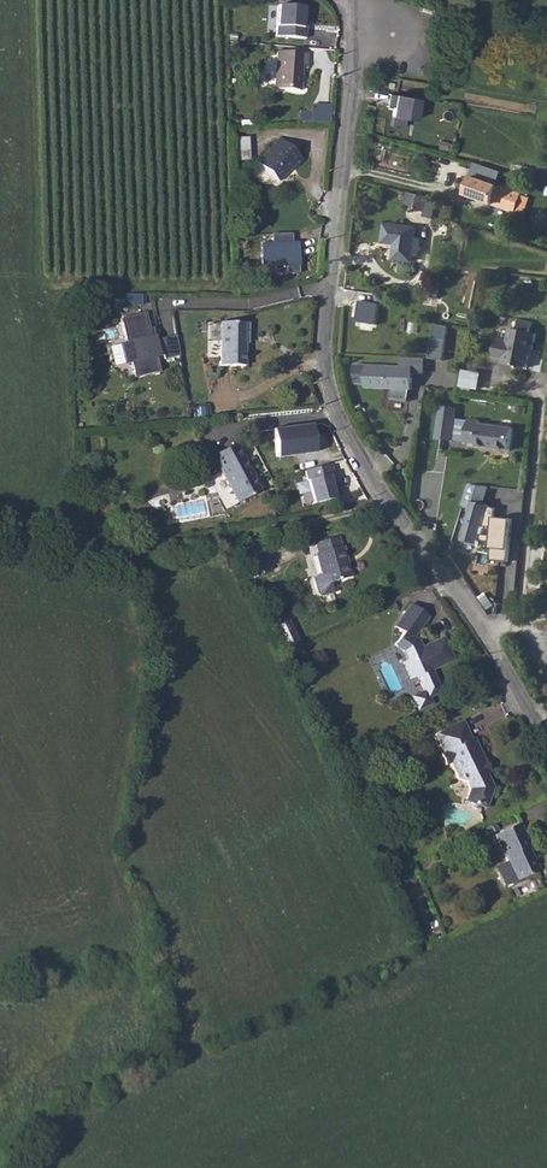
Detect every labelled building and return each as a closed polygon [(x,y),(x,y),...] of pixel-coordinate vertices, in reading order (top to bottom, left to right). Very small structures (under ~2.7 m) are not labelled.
[(304,6),(278,4),(275,35),(302,37),(304,6)] [(276,52),(274,89),(299,91),(301,63),(305,63),(305,54),(276,52)] [(419,95),(397,91),(393,114),(415,118),(419,95)] [(300,109),(300,121),(331,122),(331,104),(312,103),(312,110),(300,109)] [(236,136),(235,160),(250,161),(250,136),(236,136)] [(258,164),(277,182),(292,167),(295,169),(302,162),(279,142),(258,164)] [(475,163),(472,171),(464,195),(514,211),(520,192),(498,185),(502,172),(475,163)] [(431,195),(416,192),(413,205),(428,209),(431,195)] [(431,195),(428,209),(426,214),(435,216),(440,198),(431,196),(431,195)] [(414,241),(416,228),(386,224),(383,245),(395,246),(394,259),(411,261),(412,256),(418,257),(420,242),(414,241)] [(273,242),(262,242),(262,267),(286,266),(286,274),(298,274),(298,242),(292,242),(292,234),(272,234),(273,242)] [(378,303),(355,300),(352,321),(376,324),(378,303)] [(144,311),(121,316),(127,342),(121,344),(125,361),(132,360),(135,374),(158,369),(144,311)] [(210,361),(235,360),(234,329),(237,329),(236,317),(208,318),(210,361)] [(505,365),(530,370),(532,358),(536,358),(540,336),(534,335),(536,325),(522,322),(521,332),(512,330),(510,343),(500,341),(497,359),(506,361),(505,365)] [(447,327),(433,324),(427,357),(440,359),(447,327)] [(162,337),(166,358),(181,355),(177,334),(162,337)] [(394,398),(411,400),(412,389),(414,389),(416,368),(370,364),(369,386),(395,388),(394,398)] [(481,390),(483,371),(464,369),(462,388),(481,390)] [(459,409),(443,408),(440,439),(456,440),(459,409)] [(515,428),(482,424),(482,420),(472,419),(470,441),(480,442),(480,446),(513,449),(515,428)] [(310,424),(274,428),(276,454),(313,450),(310,424)] [(238,500),(263,487),(238,440),(213,453),(238,500)] [(327,465),(305,471),(313,503),(336,497),(327,465)] [(490,486),(469,484),(462,506),(470,507),(461,538),(478,542),(483,523),(495,525),(492,559),(508,562),(513,518),(495,515),(496,506),(486,502),(490,486)] [(344,556),(348,555),(344,542),(342,543),(338,533),(316,540),(319,549),(316,550),(323,573),(314,576),(321,595),(335,591),(331,578),(349,573),(344,556)] [(353,572),(348,555),(344,556),(349,573),(353,572)] [(432,612),(415,600),(404,616),(408,619),(404,626),(408,629),(400,641),(409,647),(413,656),(409,658),(416,674),(423,672),(430,687),(418,693),(424,705),(437,699),(434,693),(447,687),(436,665),(459,655),(449,633),(427,644),(423,636),(418,633),(432,612)] [(408,619),(404,616),(399,623),(404,626),(408,619)] [(286,622),(274,627),(286,652),(297,646),(286,622)] [(484,759),(487,757),(478,735),(474,736),(467,719),(440,731),(448,749),(444,752),(448,761),(454,759),(462,776),(469,779),(474,787),(471,796),(476,797),(475,801),(482,804),(486,802),(490,803),(497,786),(491,769),(484,759)] [(494,767),(487,757),(484,759),(491,769),(494,767)] [(495,832),(516,877),(539,866),(526,838),(524,835),(517,821),(495,832)]
